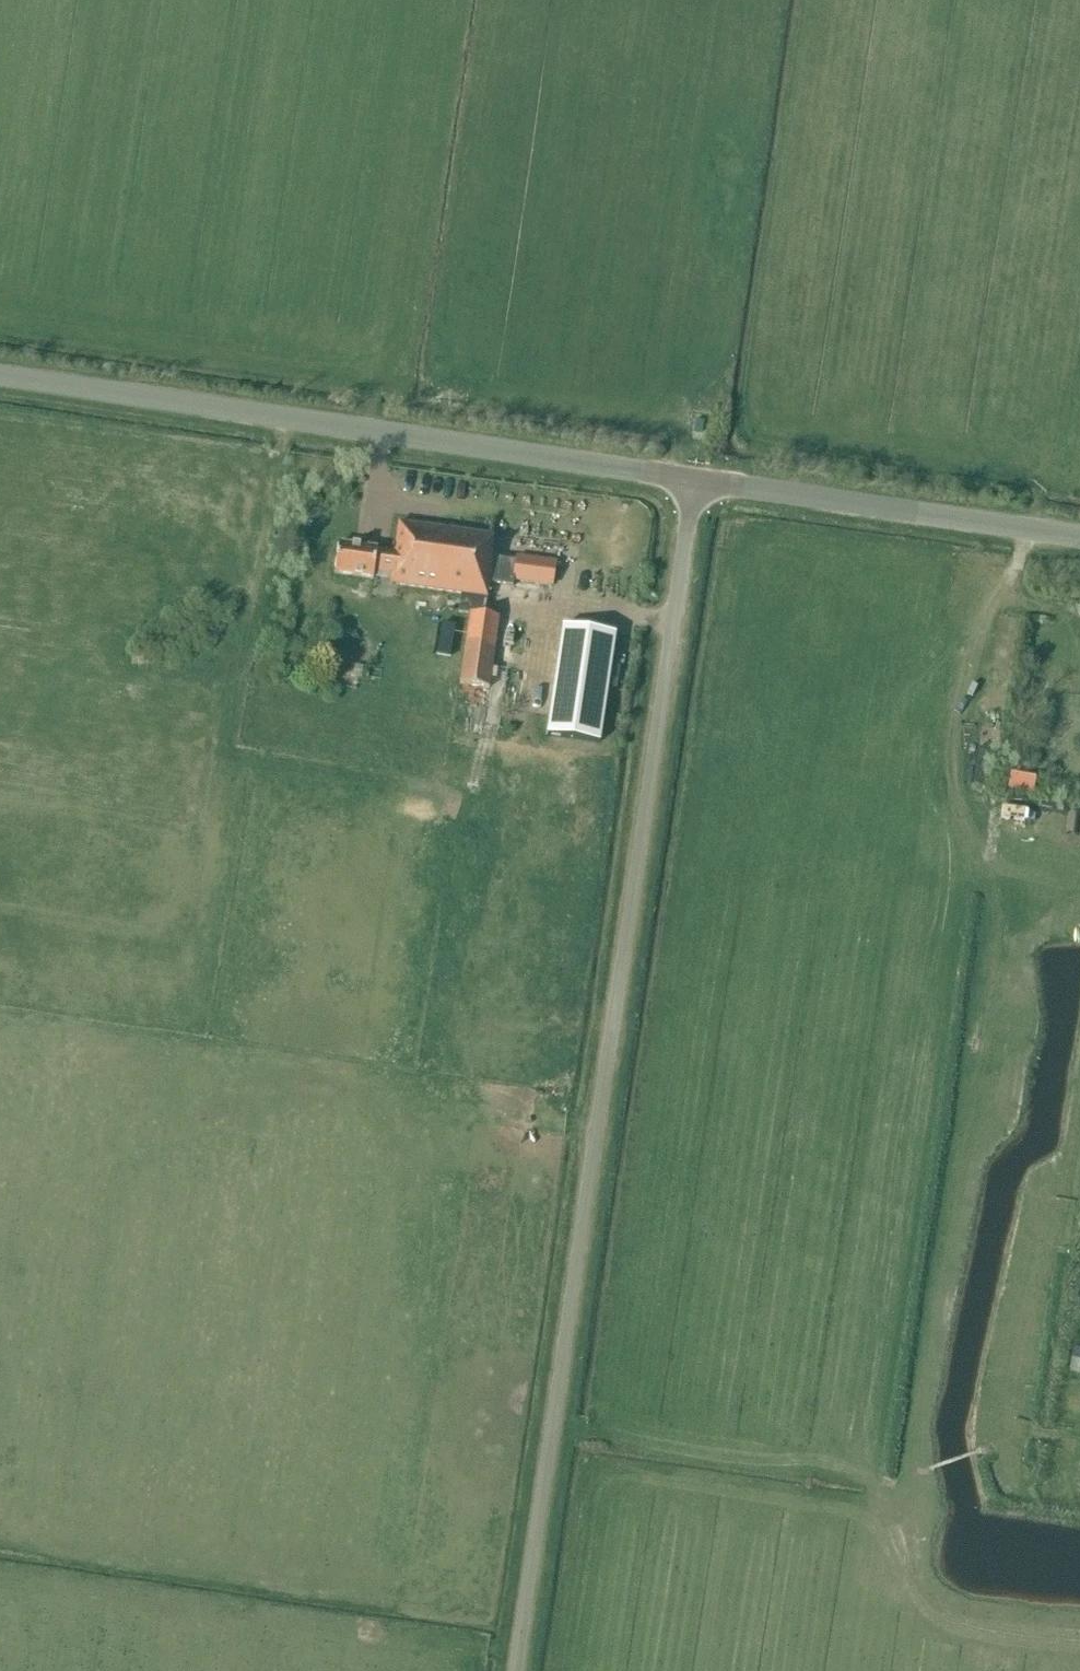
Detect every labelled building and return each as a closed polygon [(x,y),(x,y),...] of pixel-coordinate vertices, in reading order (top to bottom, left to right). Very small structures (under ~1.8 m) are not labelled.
[(703,431),(704,420),(694,419),(693,429),(703,431)] [(338,544),(334,573),(373,579),(374,572),(391,575),(390,581),(390,584),(460,594),(457,613),(468,614),(465,635),(460,683),(490,688),(499,617),(484,615),(486,598),(489,582),(492,558),(493,555),(490,555),(493,536),(398,523),(394,553),(377,550),(377,549),(359,547),(352,546),(338,544)] [(515,561),(512,580),(513,581),(552,586),(555,562),(516,557),(515,561)] [(562,626),(546,735),(599,742),(615,634),(562,626)] [(354,666),(352,676),(360,677),(362,667),(354,666)]
